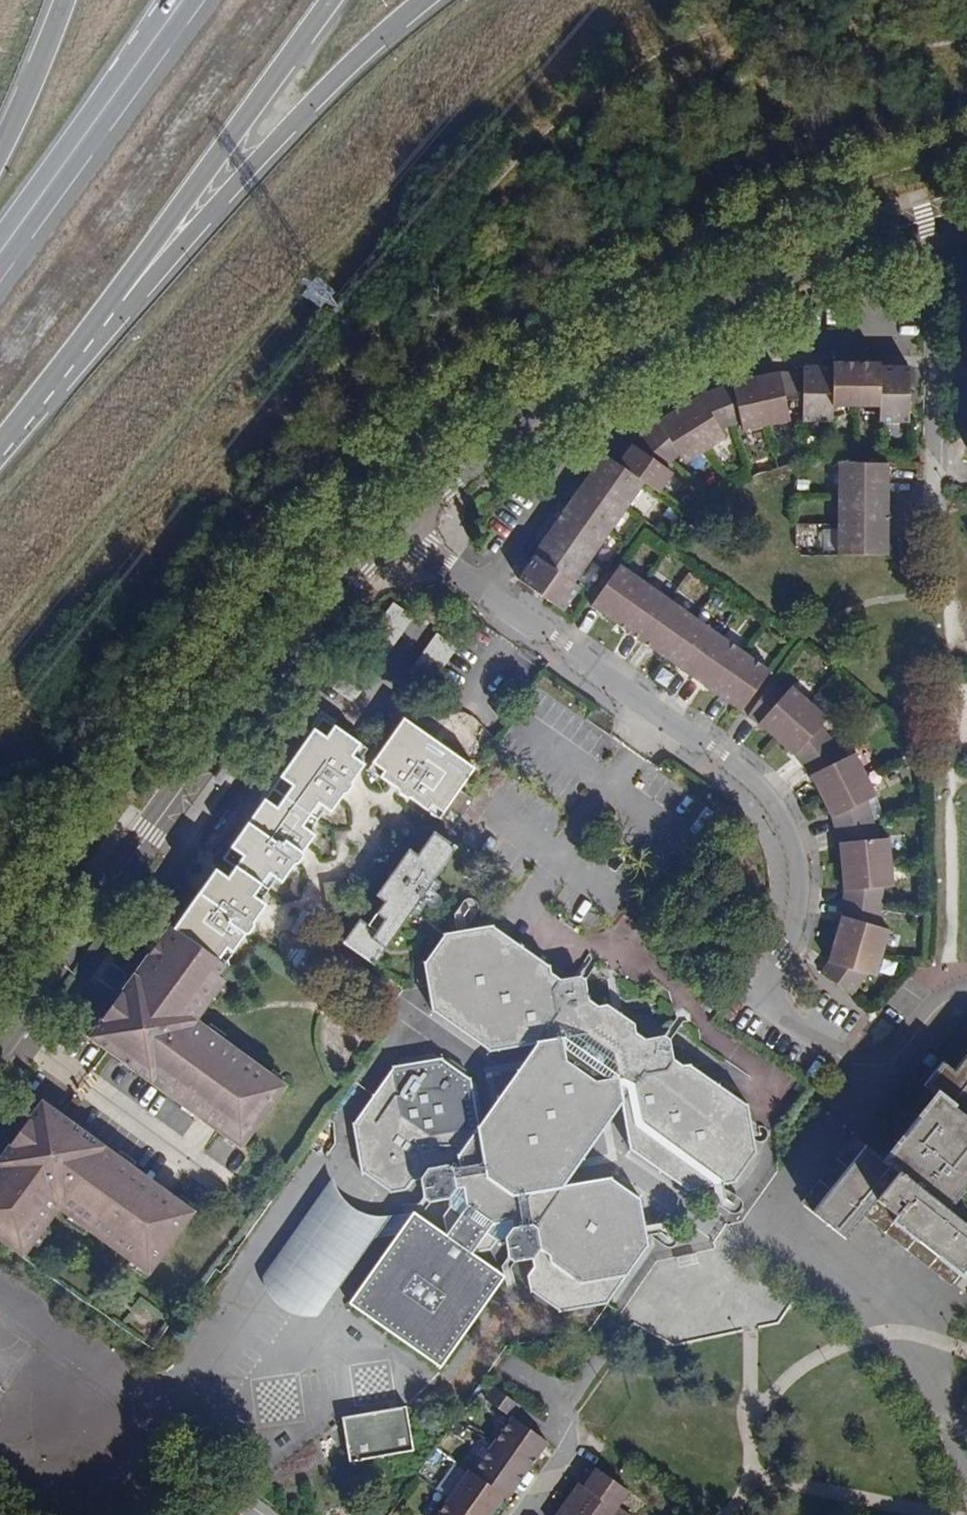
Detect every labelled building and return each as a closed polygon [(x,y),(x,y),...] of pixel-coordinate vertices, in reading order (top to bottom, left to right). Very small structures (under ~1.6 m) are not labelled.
[(877,366),(877,363),(830,363),(830,365),(802,365),(802,385),(795,385),(796,371),(777,370),(734,380),(698,394),(656,421),(644,430),(632,440),(615,463),(601,454),(530,551),(533,555),(516,578),(518,579),(540,594),(562,609),(579,586),(573,582),(643,483),(658,491),(670,473),(665,466),(677,456),(683,461),(724,437),(721,428),(739,422),(741,429),(789,420),(785,400),(795,399),(795,406),(802,405),(802,421),(831,421),(831,408),(876,408),(876,423),(908,423),(908,394),(908,366),(877,366)] [(887,555),(887,463),(836,463),(836,555),(887,555)] [(833,523),(801,524),(801,549),(834,549),(833,523)] [(769,670),(618,566),(590,606),(741,710),(769,670)] [(540,594),(518,579),(515,584),(537,599),(540,594)] [(354,693),(409,614),(394,604),(339,682),(354,693)] [(441,639),(413,679),(428,690),(456,650),(441,639)] [(826,718),(778,674),(747,715),(799,760),(812,777),(817,787),(826,805),(834,824),(837,837),(840,847),(841,862),(842,882),(841,902),(840,917),(824,963),(818,973),(853,993),(866,975),(875,975),(890,930),(880,925),(884,888),(893,886),(889,838),(879,838),(868,800),(875,795),(855,754),(844,758),(820,727),(826,718)] [(224,862),(234,869),(260,887),(268,876),(275,881),(281,885),(363,768),(349,758),(357,747),(322,722),(224,862)] [(441,816),(458,793),(472,772),(402,723),(372,766),(383,773),(378,780),(427,815),(431,809),(441,816)] [(472,804),(458,793),(441,816),(437,822),(452,833),(472,804)] [(427,815),(437,822),(441,816),(431,809),(427,815)] [(439,838),(436,836),(413,866),(404,860),(387,883),(394,889),(360,935),(352,929),(343,941),(374,963),(460,848),(444,837),(439,838)] [(214,873),(199,895),(228,916),(233,911),(252,925),(264,907),(259,903),(262,898),(255,893),(260,887),(234,869),(227,882),(214,873)] [(266,892),(267,893),(275,881),(268,876),(260,887),(266,892)] [(262,898),(267,893),(266,892),(260,887),(255,893),(262,898)] [(228,916),(199,895),(173,931),(217,962),(222,955),(228,959),(252,925),(233,911),(228,916)] [(89,1039),(241,1149),(286,1087),(195,1021),(224,982),(216,978),(224,967),(217,962),(173,931),(170,928),(89,1039)] [(547,969),(491,929),(448,935),(426,965),(433,1007),(490,1047),(535,1043),(542,1092),(571,1112),(619,1107),(630,1145),(690,1187),(730,1181),(754,1149),(747,1108),(690,1069),(685,1070),(673,1061),(672,1043),(665,1038),(647,1043),(635,1034),(634,1030),(605,1008),(599,1010),(589,1002),(585,982),(579,977),(559,982),(548,975),(547,969)] [(542,1092),(535,1043),(483,1114),(478,1122),(524,1117),(554,1137),(558,1187),(563,1185),(619,1107),(571,1112),(542,1092)] [(949,1074),(938,1065),(924,1084),(935,1095),(882,1164),(860,1148),(808,1215),(852,1248),(862,1236),(883,1211),(901,1224),(889,1240),(951,1286),(966,1265),(966,1227),(949,1213),(966,1189),(966,1050),(949,1074)] [(440,1056),(432,1051),(400,1057),(372,1095),(351,1123),(361,1167),(393,1190),(405,1187),(409,1186),(413,1180),(421,1179),(428,1192),(435,1197),(450,1198),(451,1206),(447,1211),(447,1227),(477,1249),(491,1246),(498,1237),(505,1236),(511,1252),(519,1257),(533,1256),(535,1265),(531,1270),(531,1287),(560,1308),(605,1298),(645,1244),(635,1200),(607,1179),(563,1185),(558,1187),(554,1137),(524,1117),(478,1122),(483,1114),(478,1084),(467,1075),(467,1067),(449,1055),(440,1056)] [(0,1160),(0,1241),(24,1257),(58,1208),(149,1275),(194,1213),(42,1103),(0,1160)] [(405,1187),(410,1198),(428,1192),(421,1179),(413,1180),(409,1186),(405,1187)] [(340,1187),(336,1180),(266,1279),(268,1288),(271,1296),(276,1303),(282,1308),(288,1314),(297,1319),(306,1320),(314,1320),(323,1320),(388,1221),(378,1219),(367,1217),(359,1212),(354,1208),(348,1203),(345,1200),(343,1194),(340,1187)] [(862,1236),(882,1251),(889,1240),(901,1224),(883,1211),(862,1236)] [(397,1236),(436,1229),(412,1214),(397,1236)] [(480,1260),(436,1229),(397,1236),(351,1302),(439,1365),(487,1298),(487,1297),(480,1260)] [(500,1276),(480,1260),(487,1297),(500,1276)] [(519,1406),(500,1393),(493,1404),(512,1417),(519,1406)] [(335,1429),(344,1472),(408,1460),(400,1416),(335,1429)] [(513,1418),(473,1476),(468,1473),(439,1514),(491,1514),(503,1498),(508,1499),(547,1443),(513,1418)] [(592,1468),(558,1514),(626,1514),(616,1507),(626,1492),(592,1468)]
